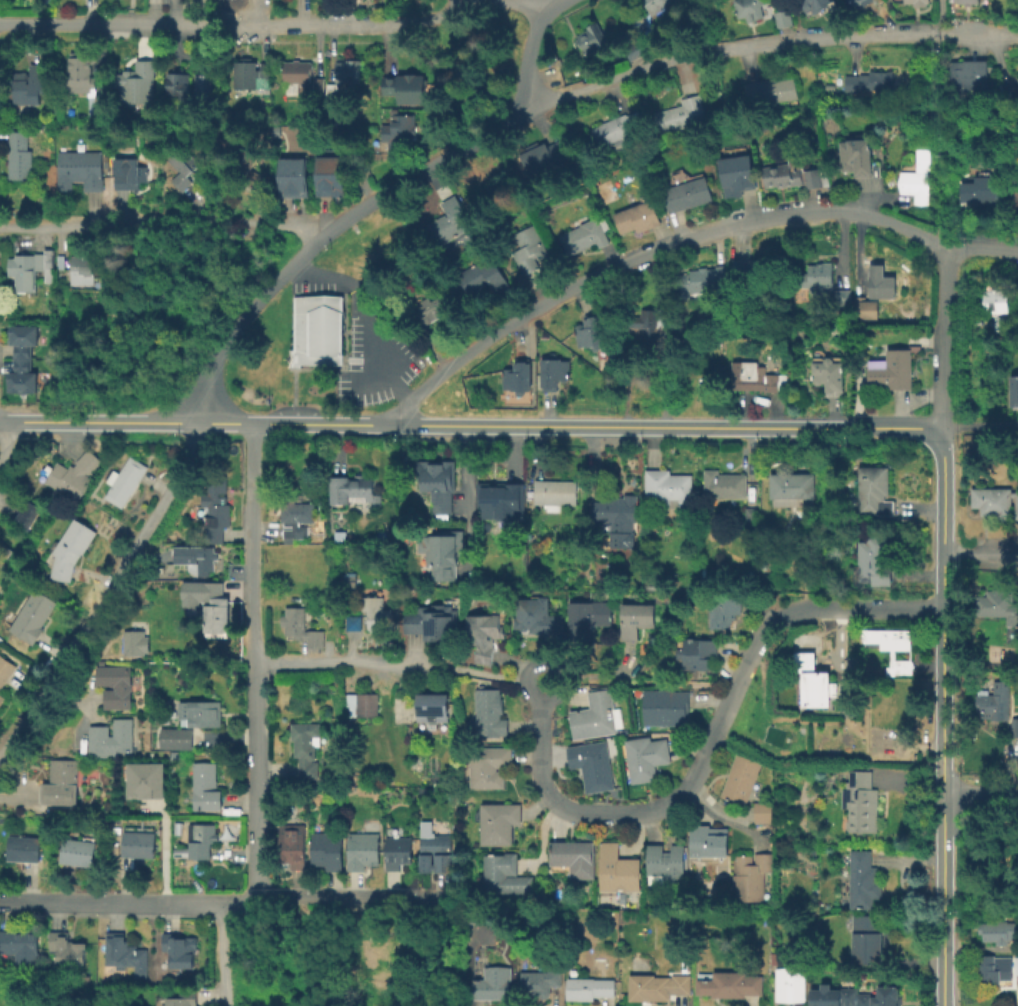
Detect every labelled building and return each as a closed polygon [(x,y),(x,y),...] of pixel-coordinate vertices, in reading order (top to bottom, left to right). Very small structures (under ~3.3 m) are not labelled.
[(650,11),(645,0),(672,0),(650,11)] [(732,18),(728,0),(763,0),(764,3),(759,4),(762,17),(744,21),(742,15),(732,18)] [(803,10),(798,0),(835,0),(811,12),(808,8),(803,10)] [(791,24),(774,27),(771,11),(788,8),(791,24)] [(585,57),(580,46),(575,48),(570,37),(586,29),(583,25),(593,20),(604,42),(598,45),(600,50),(585,57)] [(628,61),(620,46),(639,36),(647,51),(628,61)] [(107,115),(88,115),(88,92),(67,92),(68,51),(93,52),(92,77),(98,77),(98,93),(108,94),(107,115)] [(271,78),(256,78),(256,88),(234,88),(234,62),(241,62),(241,57),(251,57),(251,61),(257,61),(257,70),(260,70),(260,62),(271,62),(271,78)] [(361,82),(336,82),(336,62),(344,62),(344,58),(361,58),(361,82)] [(986,90),(955,90),(954,60),(985,59),(986,90)] [(156,105),(120,106),(120,88),(114,88),(113,74),(124,74),(123,70),(135,70),(135,60),(155,60),(156,105)] [(311,83),(284,83),(284,61),(312,61),(311,83)] [(40,104),(13,104),(13,72),(29,72),(29,63),(48,63),(48,93),(40,93),(40,104)] [(189,74),(189,96),(166,95),(166,72),(172,73),(172,66),(183,67),(183,73),(189,74)] [(843,92),(843,74),(859,74),(859,78),(868,78),(868,70),(890,70),(890,88),(858,88),(858,92),(843,92)] [(418,74),(418,76),(429,76),(429,105),(401,105),(401,96),(386,96),(386,77),(401,77),(401,76),(409,76),(409,74),(418,74)] [(213,75),(212,98),(195,98),(196,75),(213,75)] [(795,101),(746,111),(742,88),(791,78),(795,101)] [(324,92),(314,92),(314,79),(324,79),(324,92)] [(341,109),(326,108),(326,85),(341,85),(341,109)] [(662,134),(654,113),(679,104),(677,99),(697,91),(707,117),(662,134)] [(637,110),(644,128),(598,147),(591,129),(600,125),(599,124),(625,113),(625,115),(637,110)] [(381,143),(382,124),(391,124),(392,114),(415,114),(415,125),(420,125),(420,137),(411,137),(411,143),(381,143)] [(7,179),(7,131),(27,131),(27,150),(32,150),(32,179),(7,179)] [(527,175),(517,154),(524,151),(521,147),(536,140),(538,144),(544,141),(546,144),(566,134),(575,152),(527,175)] [(870,175),(850,176),(850,170),(839,171),(837,141),(846,141),(846,137),(869,136),(870,175)] [(181,193),(169,179),(179,170),(169,159),(187,143),(202,161),(187,174),(193,182),(181,193)] [(247,196),(235,188),(246,171),(235,164),(247,146),(260,154),(249,173),(258,179),(247,196)] [(926,203),(911,203),(911,191),(896,192),(896,171),(914,171),(914,149),(929,148),(930,169),(925,169),(926,203)] [(102,191),(83,191),(83,180),(71,180),(71,190),(58,190),(57,151),(102,150),(102,191)] [(821,185),(804,188),(803,182),(776,187),(775,184),(763,186),(760,167),(785,162),(783,154),(799,151),(802,169),(818,167),(821,185)] [(754,187),(740,189),(741,195),(723,197),(717,158),(749,153),(754,187)] [(345,195),(317,195),(316,155),(344,155),(345,195)] [(138,190),(114,191),(114,157),(138,157),(138,166),(146,165),(146,181),(138,181),(138,190)] [(308,195),(278,195),(278,158),(307,157),(308,195)] [(710,199),(666,213),(658,189),(703,175),(710,199)] [(1009,175),(1017,175),(1017,209),(1007,210),(1007,199),(1010,198),(1009,175)] [(957,209),(957,184),(970,184),(970,179),(998,179),(998,208),(957,209)] [(474,225),(436,247),(423,225),(446,212),(440,202),(455,193),(474,225)] [(658,223),(635,232),(633,226),(618,232),(610,212),(649,198),(658,223)] [(608,242),(596,247),(593,242),(567,254),(557,234),(596,216),(608,242)] [(549,253),(539,258),(538,256),(535,258),(540,267),(524,275),(513,252),(521,248),(514,234),(535,224),(549,253)] [(13,292),(13,276),(5,276),(5,258),(12,258),(12,255),(33,255),(33,252),(42,252),(42,248),(54,248),(54,281),(42,281),(42,269),(33,269),(33,292),(13,292)] [(509,286),(494,294),(487,283),(468,294),(456,274),(490,254),(509,286)] [(92,285),(68,285),(68,255),(92,255),(92,285)] [(730,259),(769,259),(768,281),(730,280),(730,259)] [(849,308),(830,309),(829,291),(806,291),(806,285),(801,286),(801,270),(806,270),(806,260),(830,260),(830,287),(849,287),(849,308)] [(366,275),(362,268),(372,262),(376,269),(366,275)] [(724,287),(686,289),(684,269),(696,268),(696,265),(705,265),(705,268),(713,267),(713,264),(723,263),(724,287)] [(891,295),(865,295),(865,280),(868,280),(869,264),(881,264),(881,272),(883,272),(883,268),(892,268),(891,295)] [(1006,315),(980,315),(979,291),(1005,291),(1006,315)] [(341,363),(323,365),(299,364),(299,367),(287,367),(284,357),(287,349),(291,349),(292,296),(323,294),(341,296),(341,363)] [(442,295),(447,307),(443,309),(446,314),(425,324),(422,319),(415,323),(412,317),(408,319),(404,311),(416,305),(417,307),(423,304),(421,300),(429,296),(431,300),(442,295)] [(875,317),(854,317),(854,298),(875,299),(875,317)] [(660,345),(635,345),(635,325),(631,325),(631,306),(656,307),(655,322),(661,322),(660,345)] [(608,341),(597,343),(598,348),(588,350),(587,344),(576,346),(572,324),(582,322),(581,316),(602,312),(608,341)] [(993,334),(992,319),(1011,318),(1011,333),(993,334)] [(28,358),(13,358),(13,345),(7,345),(7,325),(36,325),(36,344),(28,344),(28,358)] [(907,390),(863,391),(863,363),(883,362),(882,351),(907,351),(907,390)] [(841,394),(822,394),(822,383),(810,383),(810,361),(822,361),(822,356),(832,356),(832,361),(841,361),(841,394)] [(537,389),(537,357),(560,357),(560,360),(567,360),(567,378),(555,378),(555,389),(537,389)] [(6,391),(6,372),(12,372),(13,358),(28,358),(28,372),(34,372),(34,392),(6,391)] [(528,389),(506,389),(506,370),(512,370),(512,360),(528,360),(528,389)] [(784,389),(730,389),(730,360),(755,360),(755,365),(764,365),(764,373),(784,373),(784,389)] [(1006,377),(1017,377),(1017,408),(1007,408),(1006,377)] [(104,462),(91,477),(92,478),(76,503),(56,490),(57,489),(45,481),(57,461),(69,468),(71,465),(74,467),(77,463),(75,462),(88,447),(104,462)] [(147,467),(122,508),(104,497),(112,485),(106,481),(113,469),(118,473),(129,455),(147,467)] [(454,476),(454,495),(451,495),(451,516),(432,516),(432,507),(431,507),(431,495),(419,495),(419,476),(416,476),(416,463),(454,463),(454,476)] [(890,516),(855,515),(856,468),(885,468),(885,501),(890,501),(890,516)] [(691,474),(691,507),(678,507),(678,499),(669,499),(669,504),(645,504),(645,469),(670,469),(670,474),(691,474)] [(746,473),(746,497),(704,496),(704,469),(719,469),(719,473),(746,473)] [(815,473),(815,498),(805,498),(805,506),(773,506),(773,498),(771,499),(771,473),(815,473)] [(364,476),(364,480),(372,480),(372,495),(380,495),(380,510),(372,510),(372,502),(364,502),(364,498),(348,498),(348,506),(329,506),(329,480),(353,480),(353,476),(364,476)] [(575,480),(575,504),(561,504),(561,511),(546,511),(546,507),(543,507),(544,504),(534,504),(535,479),(575,480)] [(228,526),(223,526),(223,542),(206,542),(206,526),(204,526),(204,516),(207,516),(207,506),(200,506),(200,493),(208,493),(208,482),(226,482),(226,503),(228,503),(228,526)] [(476,485),(504,484),(504,485),(523,485),(524,514),(518,514),(518,521),(494,522),(494,520),(480,521),(479,500),(476,500),(476,485)] [(1008,494),(1017,494),(1017,520),(1013,520),(1013,505),(1007,505),(1007,517),(978,517),(978,508),(967,508),(967,489),(1009,489),(1008,494)] [(314,502),(314,522),(308,522),(308,537),(283,538),(282,522),(281,522),(281,506),(283,506),(282,493),(295,493),(295,503),(314,502)] [(636,496),(635,527),(632,527),(632,533),(634,533),(634,550),(609,550),(609,526),(607,526),(591,526),(591,503),(607,503),(607,496),(636,496)] [(41,508),(27,530),(13,522),(27,499),(41,508)] [(756,507),(756,525),(745,525),(745,507),(756,507)] [(96,532),(83,554),(81,552),(74,564),(70,581),(51,577),(56,554),(52,552),(74,518),(96,532)] [(344,530),(344,542),(332,542),(332,530),(344,530)] [(435,532),(463,532),(463,558),(456,558),(456,569),(455,569),(455,582),(432,582),(431,568),(426,568),(426,555),(421,555),(420,538),(429,538),(429,535),(435,535),(435,532)] [(887,585),(854,584),(855,541),(862,542),(862,533),(888,534),(887,585)] [(3,560),(0,558),(0,542),(12,549),(8,557),(5,556),(3,560)] [(196,576),(196,563),(175,563),(174,557),(171,557),(171,545),(213,545),(213,550),(217,550),(217,560),(213,560),(213,571),(207,571),(207,576),(196,576)] [(655,581),(655,589),(643,589),(643,581),(655,581)] [(230,597),(230,631),(227,632),(228,636),(208,636),(208,632),(206,631),(206,604),(212,604),(212,598),(208,598),(208,582),(224,583),(224,596),(230,597)] [(44,628),(35,643),(10,629),(35,588),(57,601),(43,626),(44,628)] [(1014,617),(973,617),(973,597),(984,597),(984,590),(1014,591),(1014,617)] [(735,613),(736,619),(732,619),(732,623),(729,625),(729,628),(710,628),(710,594),(735,594),(735,597),(741,597),(742,613),(735,613)] [(549,596),(549,614),(563,614),(563,632),(530,632),(530,628),(529,628),(527,630),(523,630),(520,628),(514,628),(514,617),(517,617),(518,598),(539,598),(539,596),(549,596)] [(392,608),(392,629),(368,629),(368,600),(382,600),(382,608),(392,608)] [(611,601),(610,624),(581,624),(581,639),(569,639),(570,601),(611,601)] [(652,625),(652,627),(638,626),(638,640),(621,639),(622,603),(654,604),(654,625),(652,625)] [(324,630),(324,647),(308,647),(308,638),(294,639),(294,634),(286,634),(286,626),(282,626),(282,615),(286,615),(286,606),(306,606),(305,629),(324,630)] [(404,615),(418,615),(418,609),(432,609),(432,606),(444,606),(444,608),(452,608),(452,612),(458,612),(458,631),(453,631),(453,645),(423,645),(423,636),(404,635),(404,615)] [(500,614),(500,625),(504,625),(504,637),(493,637),(493,645),(495,646),(491,665),(475,662),(478,644),(467,644),(467,614),(500,614)] [(347,631),(347,617),(361,617),(361,631),(347,631)] [(911,672),(895,672),(895,675),(884,675),(884,666),(888,666),(888,649),(879,649),(879,642),(863,642),(863,628),(911,628),(911,672)] [(148,651),(143,651),(143,656),(123,656),(123,630),(143,629),(143,636),(148,636),(148,651)] [(718,639),(717,657),(711,656),(710,669),(683,669),(683,659),(677,659),(677,648),(684,648),(684,638),(718,639)] [(816,651),(816,671),(831,671),(831,706),(804,706),(804,671),(797,671),(796,652),(816,651)] [(18,666),(0,691),(0,653),(18,666)] [(131,708),(103,708),(103,690),(114,690),(114,684),(95,684),(95,666),(98,666),(98,659),(105,659),(105,666),(130,666),(130,675),(140,675),(140,693),(131,693),(131,708)] [(1007,716),(1017,716),(1017,736),(1008,736),(1009,720),(978,720),(978,693),(991,693),(992,679),(1008,680),(1007,716)] [(500,688),(500,693),(501,693),(501,699),(502,699),(502,713),(500,713),(500,718),(507,718),(507,735),(500,735),(500,736),(476,736),(476,688),(500,688)] [(610,688),(613,707),(621,706),(624,726),(617,727),(617,732),(573,739),(569,711),(590,708),(587,691),(610,688)] [(686,721),(686,725),(644,725),(644,689),(671,689),(671,691),(688,691),(689,721),(686,721)] [(376,715),(348,716),(347,704),(344,704),(344,692),(375,691),(376,715)] [(446,720),(434,720),(434,727),(424,727),(424,720),(414,720),(413,693),(446,692),(446,720)] [(220,726),(180,726),(180,718),(178,718),(178,701),(220,701),(220,726)] [(134,717),(134,752),(116,752),(116,756),(97,756),(97,751),(91,751),(91,725),(111,725),(111,735),(114,735),(114,718),(134,717)] [(320,723),(320,735),(325,735),(325,746),(317,747),(317,745),(315,745),(315,759),(311,759),(311,761),(318,761),(318,778),(299,778),(299,757),(294,757),(294,740),(291,740),(291,723),(320,723)] [(193,728),(192,749),(162,748),(162,728),(193,728)] [(650,735),(651,740),(666,738),(670,762),(655,765),(657,779),(632,784),(625,739),(650,735)] [(606,740),(614,788),(586,793),(581,767),(570,769),(566,746),(606,740)] [(511,747),(511,768),(497,768),(497,770),(504,770),(504,788),(471,788),(470,747),(511,747)] [(761,762),(746,804),(721,795),(736,753),(761,762)] [(90,759),(89,767),(79,767),(78,804),(44,803),(44,802),(41,802),(41,783),(52,783),(53,759),(90,759)] [(220,809),(191,809),(191,761),(215,761),(215,790),(220,790),(220,809)] [(132,767),(139,767),(139,765),(144,765),(144,766),(164,766),(164,798),(133,798),(132,767)] [(875,832),(847,832),(847,808),(839,808),(839,788),(844,788),(844,780),(848,780),(848,769),(870,769),(870,787),(875,787),(875,832)] [(772,822),(754,823),(754,802),(771,801),(772,822)] [(521,803),(521,823),(512,823),(512,844),(481,844),(480,803),(521,803)] [(216,823),(216,833),(218,833),(218,841),(215,841),(215,842),(211,842),(211,858),(190,858),(190,856),(174,856),(174,847),(190,847),(190,842),(188,842),(188,823),(216,823)] [(302,860),(286,860),(286,856),(276,856),(276,823),(302,823),(302,860)] [(728,828),(728,856),(691,856),(691,825),(711,825),(711,828),(728,828)] [(155,832),(154,857),(123,856),(123,831),(155,832)] [(1005,831),(1017,831),(1017,859),(1005,859),(1005,831)] [(342,832),(342,870),(327,870),(327,865),(312,865),(312,832),(342,832)] [(378,833),(378,864),(364,864),(364,870),(348,870),(348,833),(378,833)] [(452,834),(452,872),(435,872),(435,854),(433,854),(433,866),(431,866),(431,872),(421,872),(421,834),(452,834)] [(41,837),(39,862),(8,860),(9,835),(41,837)] [(411,836),(411,863),(400,863),(400,870),(386,870),(386,836),(411,836)] [(96,842),(92,866),(61,862),(64,837),(96,842)] [(594,841),(595,878),(570,878),(570,865),(550,865),(549,841),(594,841)] [(640,857),(640,890),(601,890),(600,841),(619,841),(619,858),(640,857)] [(664,844),(664,851),(671,851),(671,844),(684,844),(684,883),(664,883),(664,874),(648,874),(648,844),(664,844)] [(882,880),(882,898),(873,898),(873,908),(850,908),(851,849),(872,850),(872,866),(878,866),(877,880),(882,880)] [(533,875),(533,892),(485,892),(484,854),(517,853),(517,875),(533,875)] [(735,904),(736,856),(752,856),(752,863),(756,863),(756,856),(776,856),(776,872),(768,872),(768,898),(760,898),(760,904),(735,904)] [(883,915),(883,963),(853,963),(853,914),(883,915)] [(974,922),(1017,922),(1017,939),(1004,939),(1004,944),(992,944),(992,939),(974,939),(974,922)] [(15,953),(0,953),(0,930),(13,930),(13,928),(38,928),(38,966),(15,966),(15,953)] [(68,930),(68,938),(69,938),(69,940),(73,941),(73,942),(85,942),(85,964),(56,964),(57,949),(50,949),(50,930),(68,930)] [(144,977),(131,977),(131,965),(122,965),(122,970),(112,970),(112,964),(104,964),(104,930),(123,930),(123,939),(127,939),(127,944),(135,944),(135,948),(145,949),(144,977)] [(178,932),(178,938),(185,938),(185,937),(197,937),(197,948),(194,948),(194,967),(170,967),(171,950),(163,950),(163,932),(178,932)] [(998,983),(975,983),(975,954),(993,954),(993,968),(998,968),(998,983)] [(511,966),(511,980),(509,980),(509,999),(474,998),(474,978),(484,978),(484,966),(511,966)] [(805,967),(806,1000),(776,1001),(776,968),(805,967)] [(560,969),(560,985),(549,985),(549,995),(548,996),(545,999),(542,999),(540,997),(539,996),(538,994),(520,995),(520,971),(547,971),(547,969),(560,969)] [(763,975),(762,995),(745,995),(745,997),(713,997),(713,994),(696,994),(696,978),(713,978),(713,971),(745,971),(746,975),(763,975)] [(655,976),(671,976),(671,974),(690,974),(690,994),(670,994),(670,1000),(629,1000),(629,974),(655,974),(655,976)] [(614,978),(614,996),(594,996),(594,1000),(567,1000),(567,978),(593,977),(593,979),(614,978)] [(839,988),(839,1005),(808,1005),(808,988),(819,988),(819,982),(829,982),(829,988),(839,988)] [(896,985),(896,1005),(853,1005),(842,1005),(843,987),(856,987),(856,992),(871,992),(871,995),(875,995),(875,985),(896,985)] [(197,992),(197,1005),(168,1005),(168,1001),(181,1001),(181,992),(197,992)]
